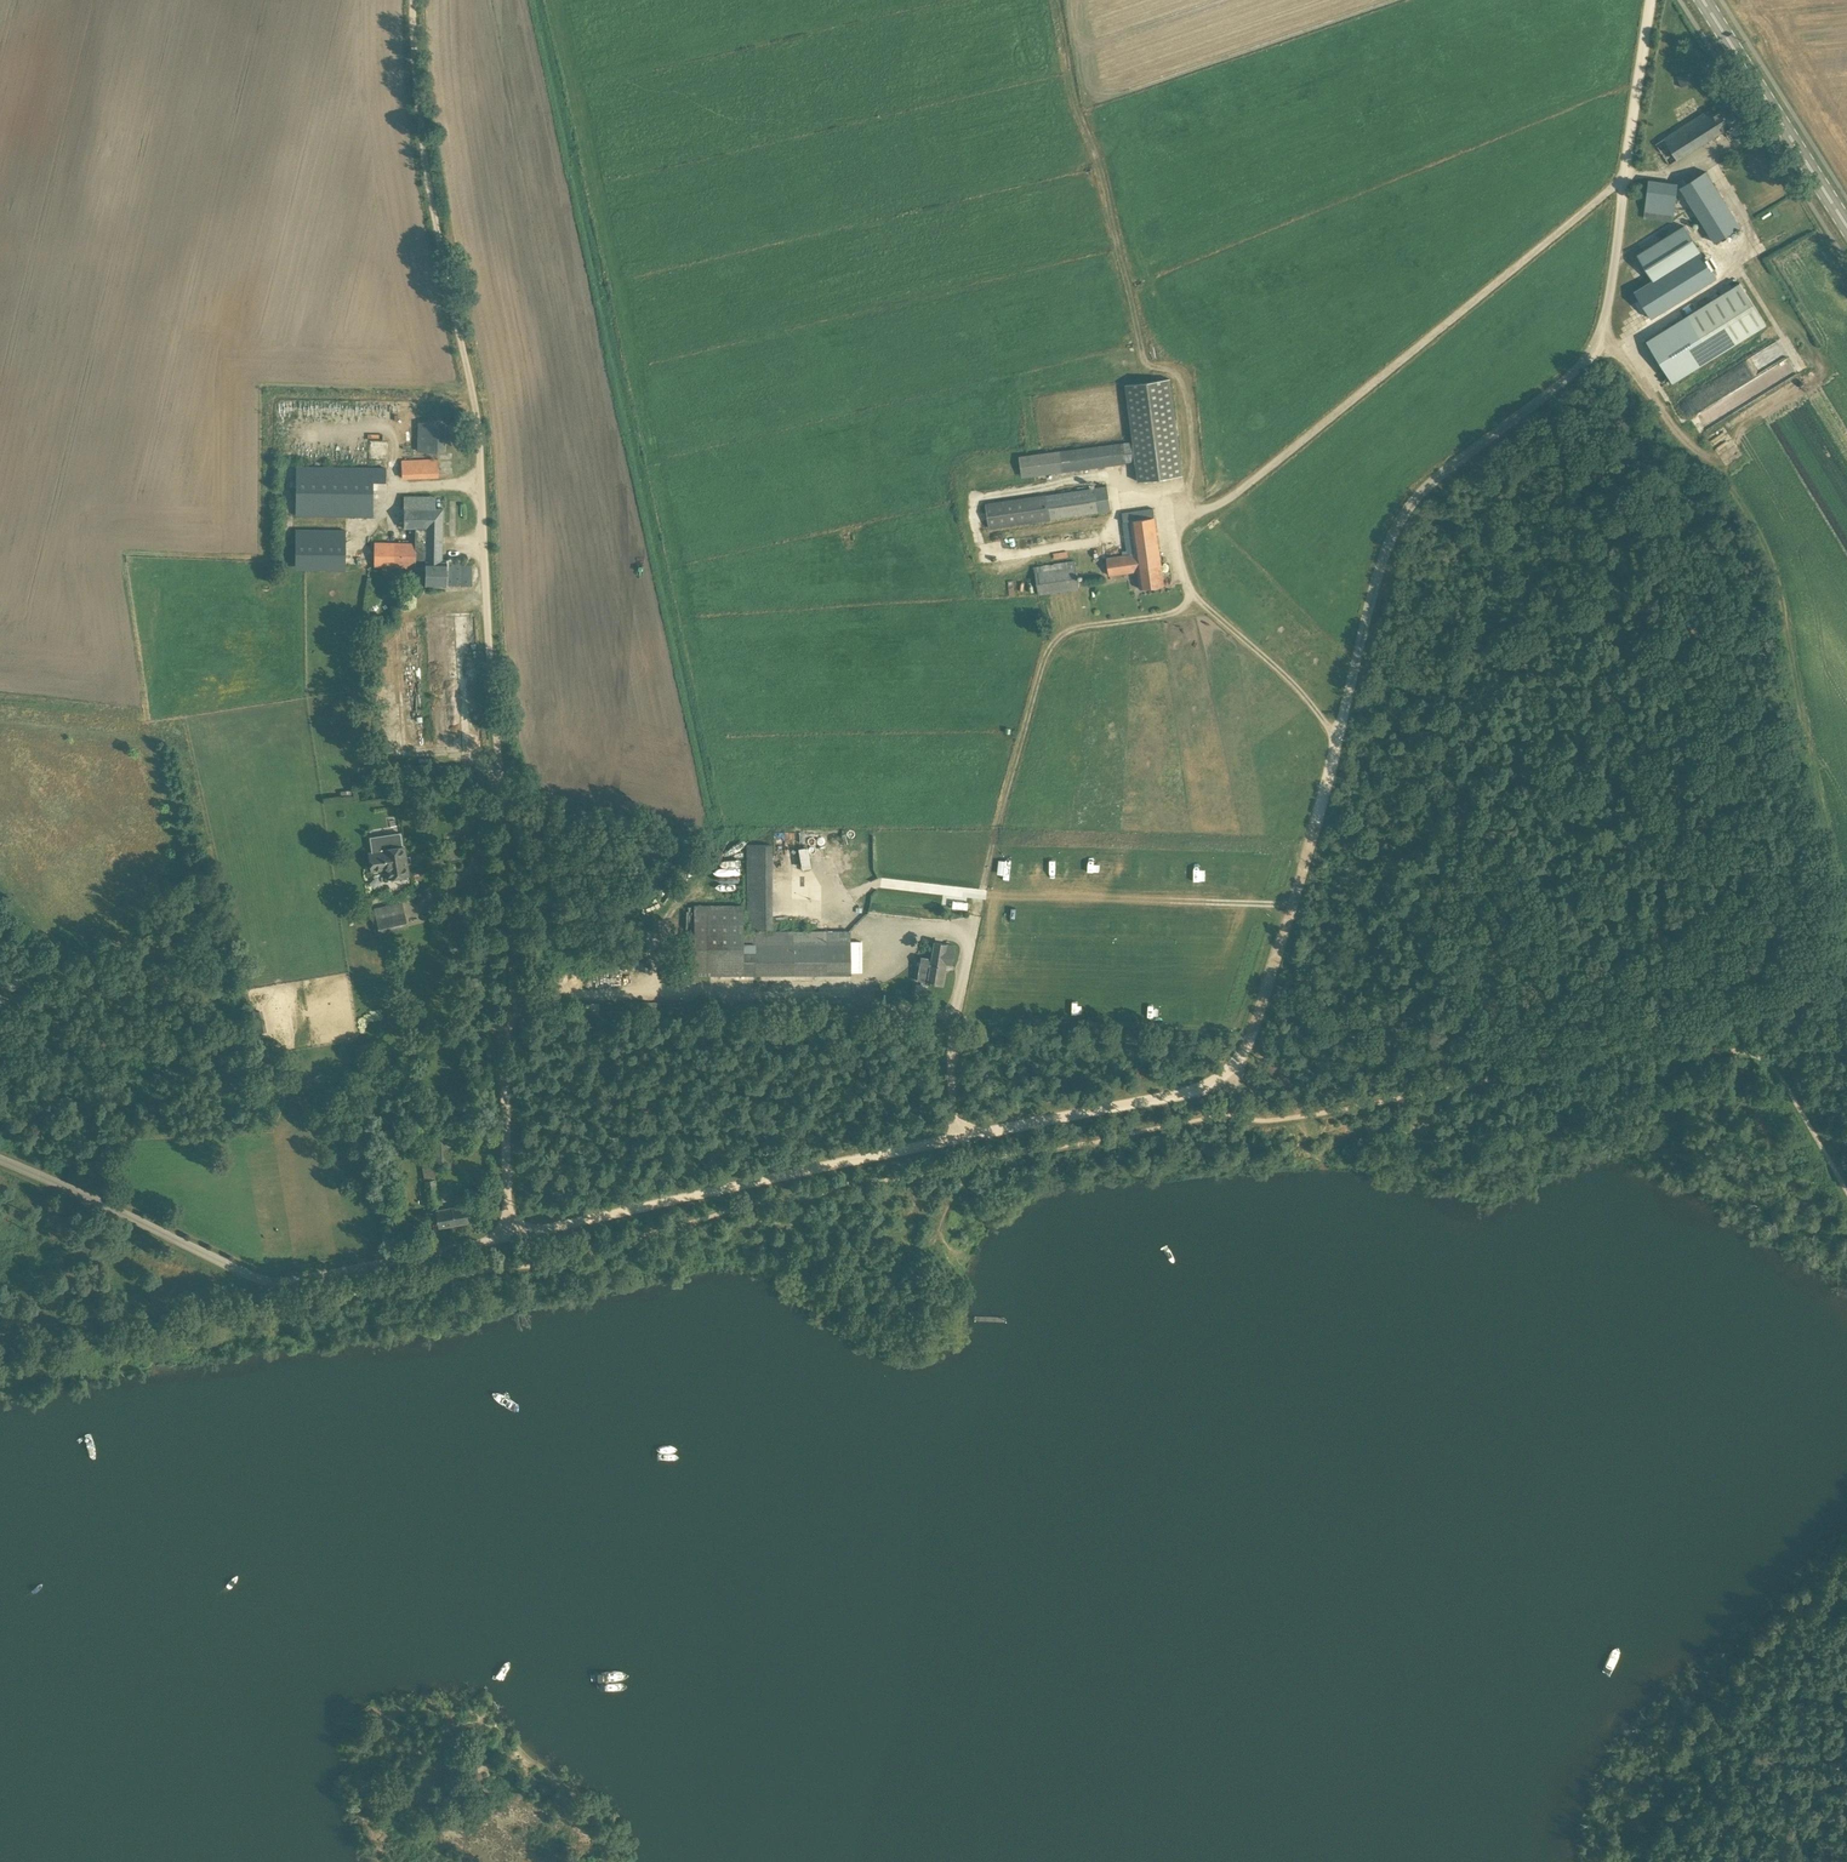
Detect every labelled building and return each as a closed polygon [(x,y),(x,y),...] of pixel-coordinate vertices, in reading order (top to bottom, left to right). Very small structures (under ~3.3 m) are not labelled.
[(1678,78),(1681,85),(1694,80),(1691,73),(1678,78)] [(1655,142),(1668,163),(1738,121),(1728,104),(1713,113),(1710,109),(1655,142)] [(1715,241),(1740,225),(1705,171),(1680,187),(1715,241)] [(1649,180),(1645,210),(1674,214),(1678,184),(1649,180)] [(1704,257),(1684,225),(1637,254),(1653,280),(1634,292),(1651,318),(1717,277),(1712,270),(1717,268),(1708,254),(1704,257)] [(1646,339),(1672,382),(1766,325),(1740,282),(1646,339)] [(1136,460),(1137,469),(1139,481),(1183,475),(1170,378),(1126,384),(1133,441),(1020,456),(1022,475),(1136,460)] [(446,424),(419,422),(417,450),(444,452),(446,424)] [(438,459),(426,459),(402,460),(402,477),(439,476),(438,459)] [(296,467),(295,515),(372,516),(373,480),(373,468),(296,467)] [(1107,485),(986,503),(990,528),(1111,510),(1107,485)] [(427,507),(427,495),(404,495),(404,526),(415,527),(415,543),(375,542),(374,565),(425,566),(425,585),(446,585),(447,561),(442,561),(443,508),(427,507)] [(1110,575),(1138,570),(1141,588),(1165,585),(1154,508),(1123,512),(1128,550),(1123,551),(1124,555),(1107,557),(1110,575)] [(295,567),(345,568),(346,530),(296,529),(295,567)] [(1035,566),(1039,594),(1079,588),(1075,561),(1035,566)] [(448,841),(445,842),(448,859),(462,857),(461,849),(462,849),(461,844),(449,846),(448,841)] [(771,844),(746,844),(747,928),(772,928),(771,844)] [(802,868),(812,865),(807,844),(797,847),(802,868)] [(388,878),(390,878),(409,875),(405,845),(384,848),(384,850),(369,852),(372,871),(386,869),(388,878)] [(694,904),(694,970),(743,970),(743,974),(851,974),(851,931),(806,931),(806,918),(773,918),(773,931),(743,931),(743,904),(721,904),(721,896),(713,896),(713,904),(694,904)] [(380,932),(396,928),(408,926),(403,903),(374,910),(380,932)] [(942,984),(945,963),(951,964),(954,945),(933,942),(930,959),(921,958),(917,980),(942,984)] [(266,1023),(255,1026),(256,1033),(257,1033),(267,1031),(266,1023)] [(437,1210),(440,1226),(468,1221),(465,1205),(437,1210)]
